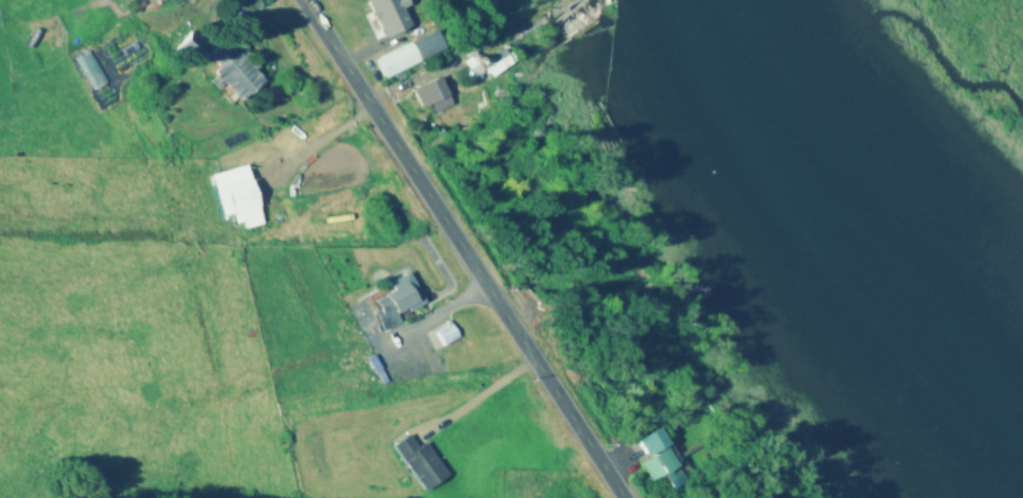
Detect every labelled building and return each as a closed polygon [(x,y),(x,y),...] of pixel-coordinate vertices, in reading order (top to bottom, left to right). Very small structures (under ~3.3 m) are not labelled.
[(564,37),(600,21),(591,0),(572,0),(551,9),(564,37)] [(171,48),(191,71),(207,58),(217,70),(205,80),(214,91),(222,85),(236,102),(259,83),(219,35),(204,47),(191,32),(171,48)] [(371,58),(380,78),(415,63),(406,42),(371,58)] [(244,166),(206,175),(216,218),(228,215),(231,225),(238,223),(240,230),(258,226),(244,166)] [(379,331),(398,322),(394,315),(420,303),(405,272),(384,282),(389,291),(369,301),(375,313),(371,315),(379,331)] [(644,458),(638,462),(649,482),(660,476),(668,491),(684,483),(655,428),(633,439),(644,458)] [(414,448),(404,435),(389,446),(421,492),(444,476),(420,443),(414,448)]
